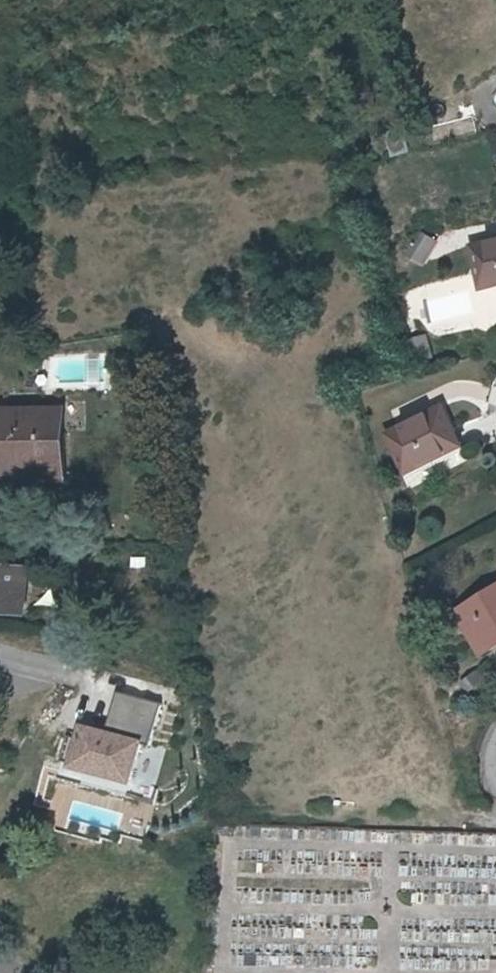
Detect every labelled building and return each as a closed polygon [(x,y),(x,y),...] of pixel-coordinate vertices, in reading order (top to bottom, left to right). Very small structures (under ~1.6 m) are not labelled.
[(401,258),(415,267),(430,246),(415,237),(401,258)] [(461,255),(471,295),(495,289),(495,246),(461,255)] [(38,473),(37,424),(9,425),(9,420),(0,420),(0,474),(6,474),(38,473)] [(420,422),(367,445),(383,483),(437,460),(420,422)] [(38,486),(38,473),(6,474),(6,486),(38,486)] [(458,617),(477,651),(495,640),(495,594),(458,617)] [(476,695),(493,679),(483,668),(466,684),(476,695)] [(126,782),(137,742),(149,746),(160,705),(118,693),(107,733),(78,726),(67,767),(126,782)]
